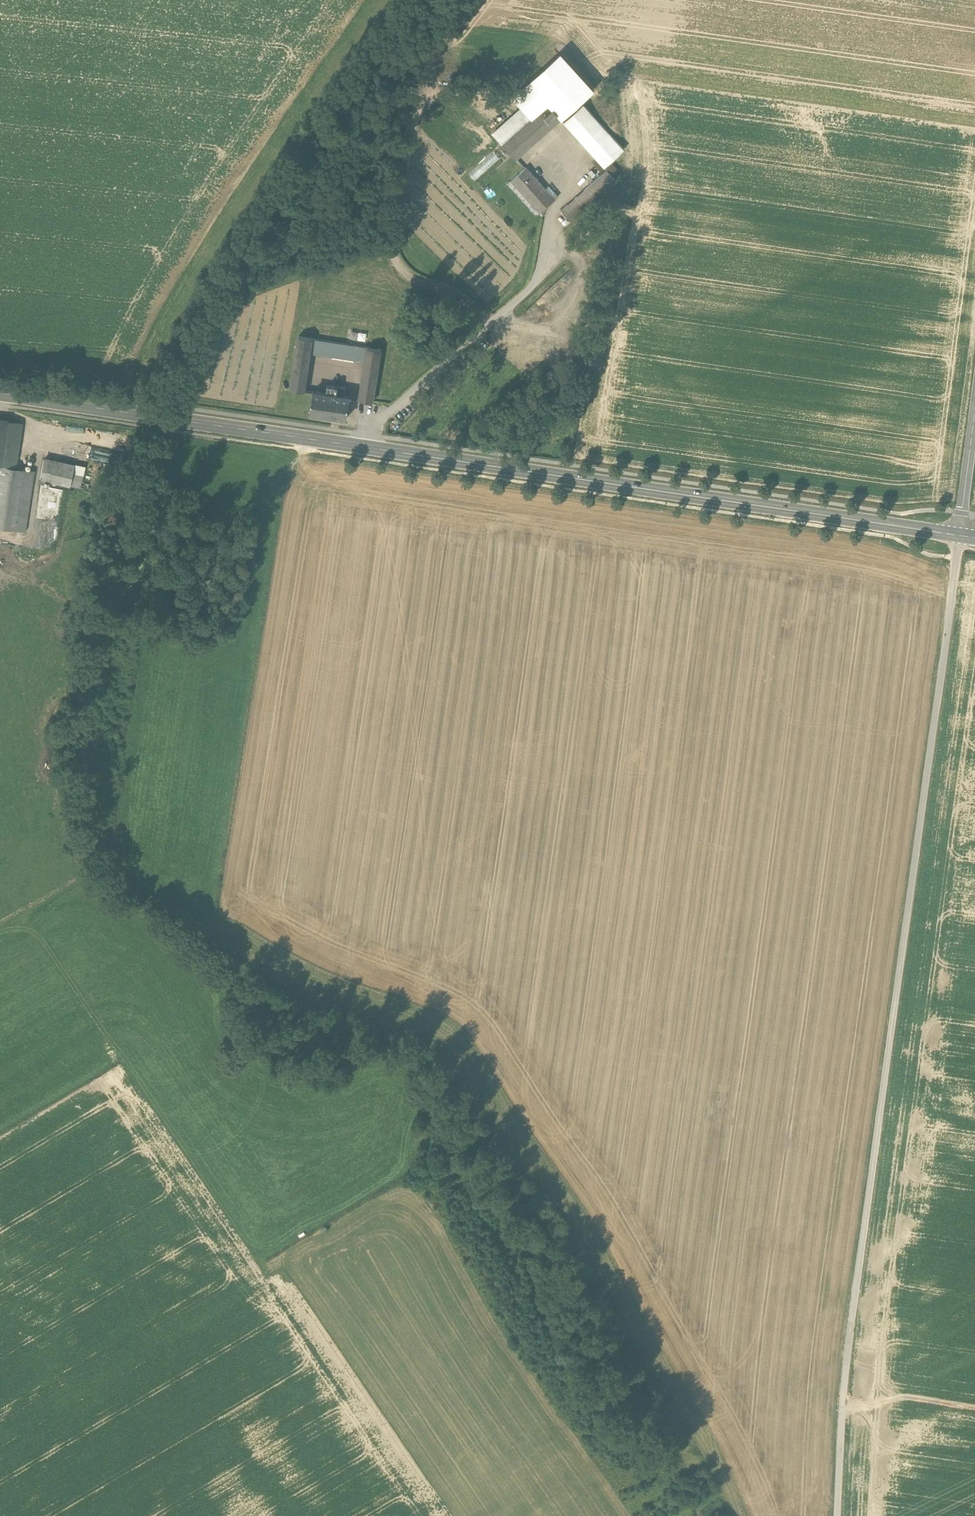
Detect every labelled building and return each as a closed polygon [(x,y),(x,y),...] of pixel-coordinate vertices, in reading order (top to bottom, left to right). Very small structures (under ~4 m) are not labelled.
[(594,90),(560,53),(512,97),(522,107),(492,133),(516,160),(594,90)] [(625,151),(585,105),(565,123),(605,168),(625,151)] [(493,151),(470,173),(476,180),(499,157),(493,151)] [(555,201),(526,168),(511,181),(540,213),(555,201)] [(618,183),(607,171),(562,211),(572,223),(618,183)] [(312,340),(298,338),(291,390),(312,394),(313,392),(305,390),(310,355),(312,340)] [(367,349),(312,340),(310,355),(365,363),(367,349)] [(367,348),(367,349),(365,363),(359,399),(350,397),(350,399),(373,403),(381,350),(367,348)] [(327,394),(313,392),(312,396),(311,413),(347,418),(350,399),(350,397),(344,397),(345,389),(328,387),(327,394)] [(21,422),(7,421),(0,465),(14,467),(21,422)] [(73,466),(43,460),(39,480),(68,486),(71,472),(73,466)] [(14,467),(0,465),(0,528),(13,530),(22,470),(13,468),(14,467)] [(22,470),(13,530),(25,532),(34,472),(22,470)] [(71,472),(68,486),(79,488),(82,475),(71,472)]
